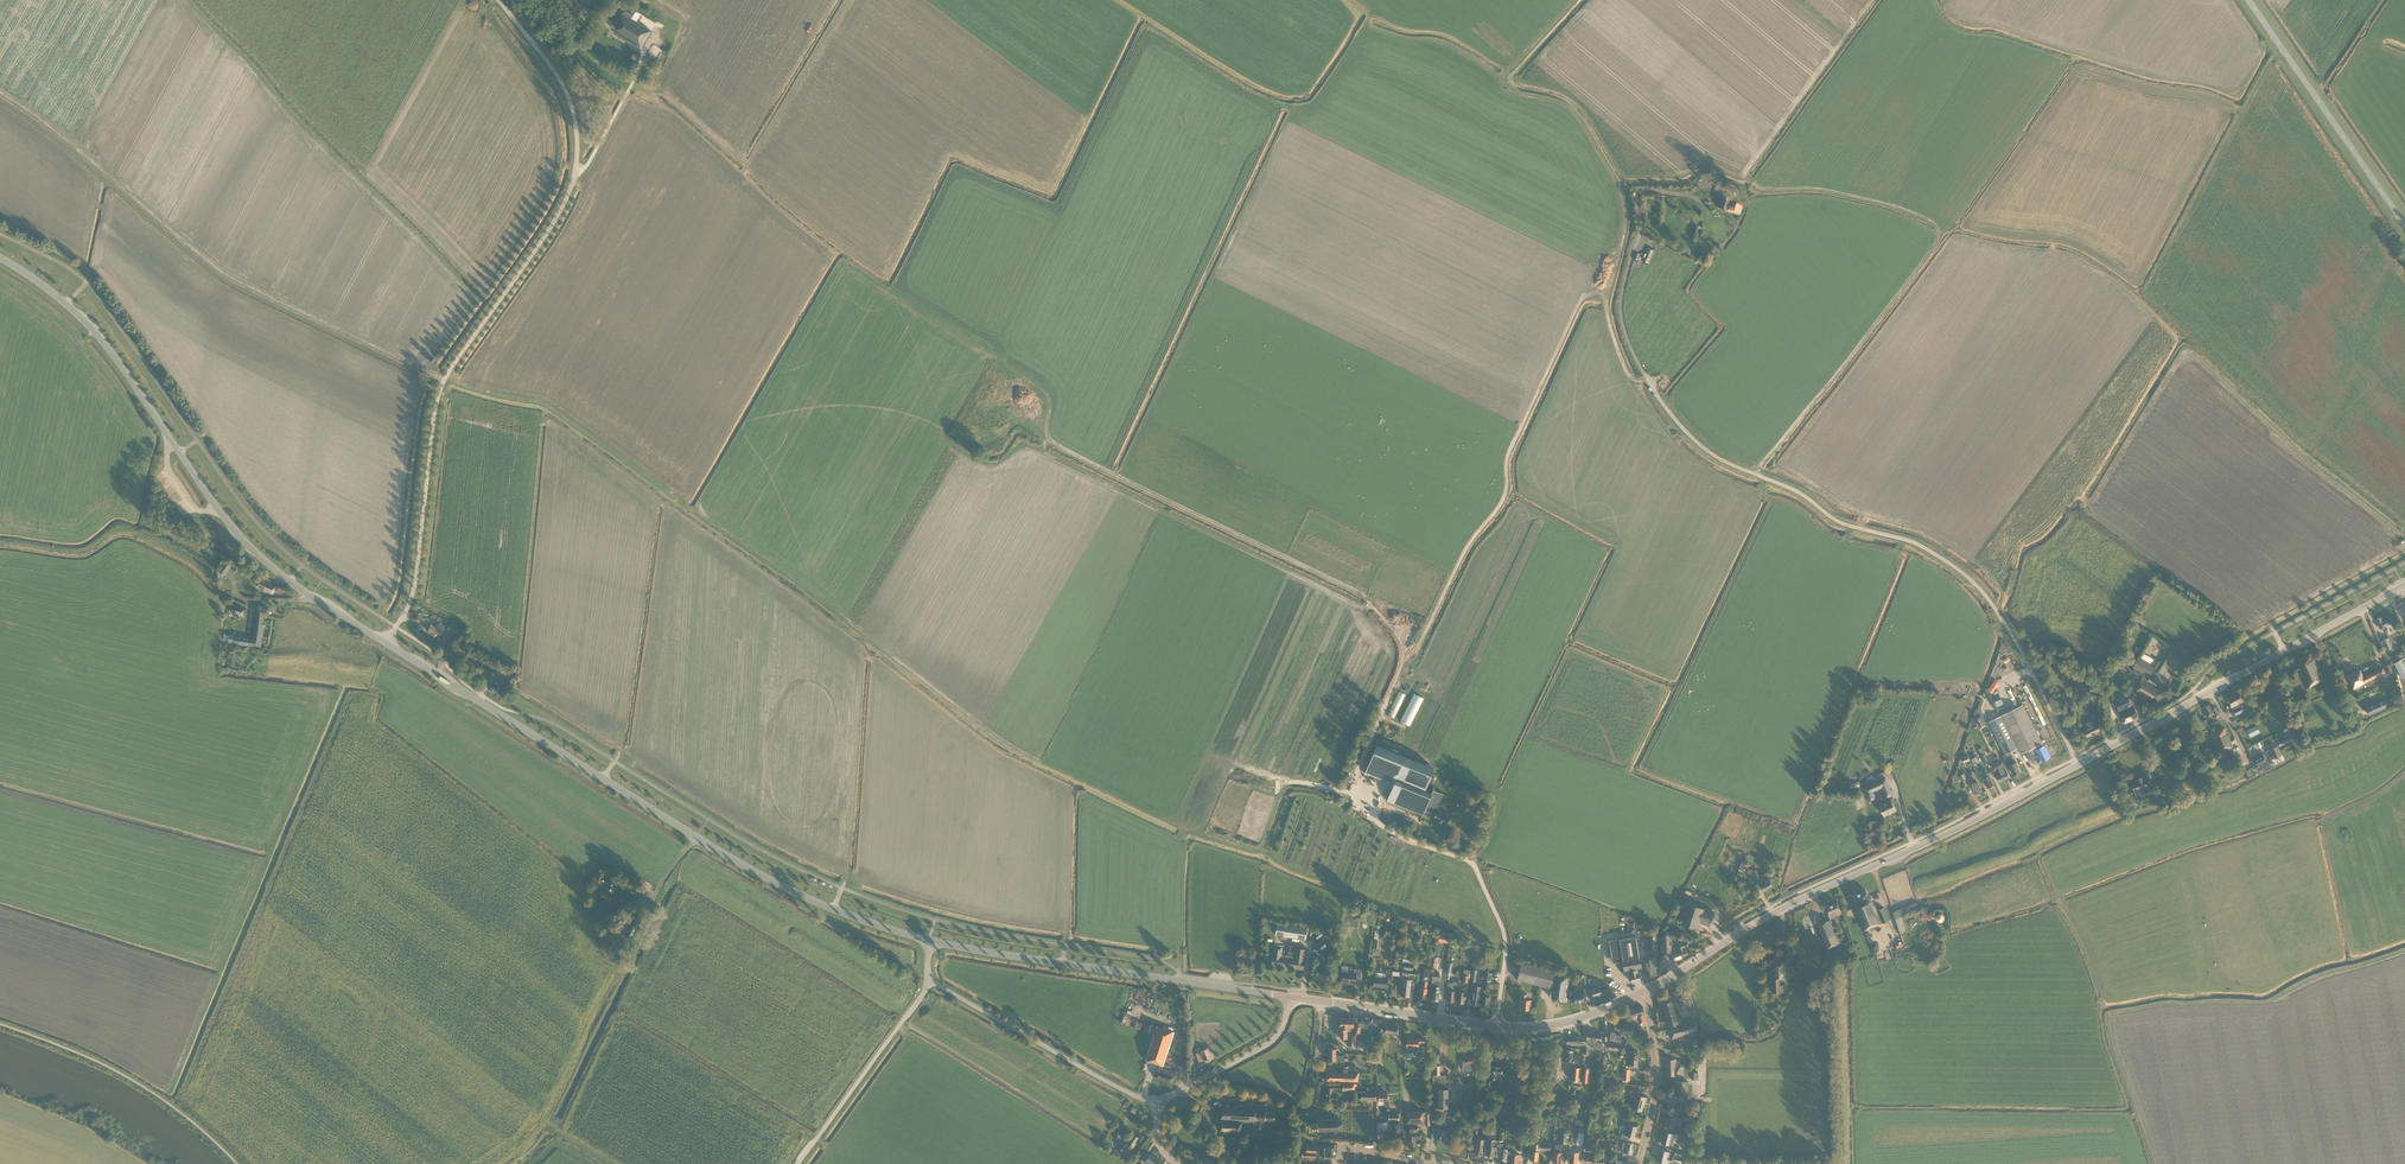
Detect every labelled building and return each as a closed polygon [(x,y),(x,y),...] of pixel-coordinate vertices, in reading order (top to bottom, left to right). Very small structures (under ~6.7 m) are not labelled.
[(651,31),(656,22),(632,8),(631,9),(626,6),(615,23),(606,18),(602,24),(617,33),(616,35),(640,49),(650,31),(651,31)] [(1728,210),(1736,212),(1738,206),(1739,206),(1741,201),(1732,199),(1732,197),(1729,196),(1729,198),(1723,196),(1720,208),(1725,209),(1725,211),(1728,212),(1728,210)] [(220,572),(225,575),(231,565),(226,562),(220,572)] [(260,580),(258,586),(264,589),(263,590),(272,594),(276,586),(260,580)] [(234,613),(242,616),(245,609),(239,607),(239,608),(231,605),(230,610),(235,612),(234,613)] [(2384,620),(2382,616),(2376,619),(2378,624),(2377,624),(2377,625),(2378,627),(2379,628),(2380,627),(2380,629),(2393,623),(2390,617),(2384,620)] [(451,622),(447,629),(457,635),(461,628),(451,622)] [(446,629),(440,623),(435,627),(432,624),(429,627),(426,624),(423,628),(430,635),(431,634),(434,637),(440,632),(441,633),(446,629)] [(2394,648),(2388,637),(2382,640),(2382,641),(2380,642),(2382,645),(2384,644),(2387,651),(2394,648)] [(2148,656),(2142,652),(2139,657),(2145,660),(2145,661),(2148,656)] [(2324,680),(2314,658),(2313,659),(2310,654),(2296,660),(2300,668),(2298,669),(2307,688),(2324,680)] [(2147,682),(2156,666),(2145,661),(2145,660),(2139,657),(2133,668),(2145,675),(2142,680),(2141,679),(2134,692),(2155,704),(2162,692),(2156,688),(2157,688),(2147,682)] [(2404,674),(2404,667),(2401,659),(2393,663),(2401,679),(2404,677),(2404,675),(2404,674)] [(2385,666),(2373,672),(2377,679),(2392,672),(2389,665),(2385,666)] [(2377,679),(2373,672),(2364,676),(2360,669),(2347,675),(2354,690),(2362,686),(2361,685),(2375,678),(2376,679),(2377,679)] [(509,682),(501,676),(497,681),(498,681),(496,684),(494,683),(489,689),(500,698),(505,691),(503,690),(505,687),(509,682)] [(1400,692),(1388,715),(1394,718),(1406,694),(1400,692)] [(2234,694),(2226,698),(2232,708),(2233,707),(2234,709),(2240,706),(2239,704),(2245,700),(2241,692),(2235,695),(2234,694)] [(1409,725),(1423,698),(1413,693),(1399,720),(1409,725)] [(2132,705),(2129,699),(2117,704),(2120,710),(2127,707),(2129,709),(2121,713),(2126,724),(2134,720),(2133,719),(2139,716),(2133,704),(2132,705)] [(2385,699),(2366,708),(2369,715),(2388,706),(2385,699)] [(2207,715),(2208,717),(2214,713),(2216,718),(2220,715),(2215,706),(2212,709),(2209,704),(2204,708),(2208,714),(2207,715)] [(2023,705),(2002,716),(2018,748),(2021,754),(2042,743),(2023,705)] [(2088,708),(2091,714),(2098,711),(2095,705),(2088,708)] [(2236,715),(2244,711),(2241,706),(2240,706),(2234,709),(2233,710),(2236,715)] [(1975,718),(1980,728),(1986,725),(1981,715),(1975,718)] [(2006,754),(2018,748),(2002,716),(1989,722),(2006,754)] [(2088,737),(2101,730),(2097,723),(2095,719),(2082,725),(2084,730),(2088,737)] [(2247,730),(2250,736),(2260,731),(2257,725),(2247,730)] [(2214,739),(2215,743),(2216,742),(2219,751),(2232,747),(2228,734),(2227,734),(2224,727),(2213,731),(2215,736),(2214,736),(2215,738),(2214,739)] [(2292,738),(2290,734),(2278,741),(2280,745),(2292,738)] [(2043,746),(2042,743),(2036,746),(2037,749),(2043,761),(2050,757),(2044,745),(2043,746)] [(1447,823),(1450,816),(1437,810),(1444,794),(1433,789),(1432,793),(1425,790),(1434,768),(1376,744),(1365,772),(1365,773),(1368,767),(1396,778),(1387,801),(1423,815),(1424,812),(1434,816),(1434,818),(1447,823)] [(2266,751),(2270,760),(2275,757),(2275,758),(2281,755),(2277,746),(2271,749),(2266,751)] [(1979,749),(1985,762),(1988,760),(1982,747),(1979,749)] [(2244,755),(2238,758),(2240,763),(2246,760),(2244,755)] [(2271,767),(2268,760),(2266,761),(2263,755),(2256,759),(2253,761),(2254,764),(2258,771),(2263,768),(2264,771),(2271,767)] [(1971,759),(1974,764),(1979,762),(1977,756),(1976,756),(1971,759)] [(1996,763),(2005,780),(2010,777),(2005,768),(2005,769),(2003,765),(2004,765),(2001,760),(2000,760),(1998,756),(1994,758),(1994,759),(1996,763)] [(2010,766),(2014,775),(2020,772),(2018,766),(2016,762),(2015,763),(2014,761),(2015,761),(2013,756),(2006,760),(2008,764),(2009,764),(2010,765),(2010,766)] [(2004,780),(2005,780),(1996,763),(1992,765),(1996,773),(1994,774),(1996,777),(1997,776),(2000,782),(2005,780),(2004,780)] [(1351,775),(1354,769),(1347,766),(1344,772),(1351,775)] [(1983,779),(1988,788),(1994,785),(1991,780),(1993,779),(1989,772),(1987,773),(1986,770),(1983,771),(1985,775),(1986,778),(1983,779)] [(2156,779),(2153,780),(2155,785),(2162,782),(2160,777),(2159,778),(2157,771),(2153,772),(2156,778),(2156,779)] [(1975,790),(1977,794),(1982,791),(1973,773),(1970,774),(1973,782),(1970,784),(1974,791),(1975,790)] [(2137,779),(2138,783),(2132,785),(2136,797),(2142,795),(2140,789),(2146,787),(2147,790),(2152,788),(2151,784),(2149,778),(2144,780),(2143,777),(2137,779)] [(1878,790),(1875,783),(1864,788),(1870,802),(1877,799),(1873,792),(1878,790)] [(1884,816),(1897,811),(1892,800),(1894,799),(1893,795),(1891,790),(1890,791),(1890,792),(1885,794),(1887,798),(1885,799),(1887,802),(1879,806),(1884,816)] [(1780,835),(1777,840),(1782,842),(1788,844),(1789,842),(1790,842),(1791,839),(1780,835)] [(1769,871),(1760,876),(1756,869),(1751,872),(1756,880),(1757,882),(1758,881),(1763,891),(1773,886),(1769,879),(1772,877),(1769,871)] [(604,876),(601,882),(606,884),(603,888),(612,893),(618,883),(604,876)] [(637,887),(627,881),(625,885),(636,890),(637,887)] [(1853,905),(1863,930),(1889,919),(1884,908),(1877,911),(1871,898),(1870,899),(1866,891),(1851,897),(1854,904),(1853,905)] [(1679,924),(1697,929),(1699,922),(1709,925),(1713,912),(1704,908),(1679,900),(1674,917),(1681,919),(1679,924)] [(1904,915),(1919,909),(1917,902),(1892,912),(1894,919),(1899,932),(1906,929),(1903,919),(1905,919),(1904,915)] [(1826,908),(1831,918),(1834,917),(1835,920),(1840,918),(1838,915),(1842,913),(1838,903),(1826,908)] [(1819,925),(1828,947),(1841,942),(1831,919),(1819,925)] [(1276,935),(1305,939),(1307,927),(1277,923),(1276,935)] [(636,927),(628,924),(624,932),(627,933),(625,937),(631,939),(636,927)] [(1649,936),(1649,957),(1647,957),(1648,959),(1644,960),(1646,971),(1648,970),(1649,975),(1656,974),(1654,967),(1658,966),(1655,956),(1657,955),(1656,943),(1657,943),(1656,932),(1649,932),(1649,936)] [(1662,959),(1668,958),(1667,952),(1671,952),(1674,961),(1682,958),(1681,957),(1688,954),(1685,948),(1684,944),(1676,947),(1676,946),(1671,948),(1671,934),(1660,934),(1661,950),(1662,954),(1660,955),(1662,959)] [(1619,938),(1609,940),(1613,963),(1622,961),(1624,970),(1641,967),(1640,957),(1639,958),(1635,936),(1619,939),(1619,938)] [(613,953),(616,954),(620,956),(624,947),(621,945),(618,951),(615,950),(613,953)] [(1272,964),(1303,969),(1305,960),(1304,960),(1306,949),(1296,948),(1295,956),(1281,954),(1282,949),(1274,948),(1273,956),(1272,964)] [(1787,978),(1786,961),(1770,961),(1771,977),(1772,977),(1773,993),(1783,992),(1782,985),(1779,985),(1779,978),(1787,978)] [(1551,988),(1555,989),(1557,976),(1554,975),(1555,971),(1522,962),(1517,979),(1551,988)] [(1356,978),(1360,978),(1361,970),(1354,969),(1354,973),(1343,972),(1342,981),(1347,982),(1347,983),(1355,984),(1356,978)] [(1374,976),(1373,987),(1386,989),(1387,982),(1391,983),(1392,974),(1393,970),(1387,969),(1386,973),(1385,978),(1374,976)] [(1630,975),(1632,982),(1640,980),(1638,973),(1637,969),(1629,971),(1630,975)] [(1438,980),(1440,978),(1440,975),(1439,972),(1433,971),(1431,987),(1434,987),(1434,990),(1433,990),(1432,999),(1438,1000),(1439,996),(1440,991),(1439,991),(1439,987),(1439,985),(1438,985),(1438,980)] [(1401,990),(1401,991),(1401,995),(1409,997),(1411,980),(1415,980),(1416,974),(1409,973),(1408,979),(1402,978),(1401,990)] [(1569,975),(1558,974),(1557,976),(1555,989),(1554,992),(1553,1000),(1565,1002),(1569,978),(1569,975)] [(1490,998),(1489,997),(1489,996),(1490,993),(1487,993),(1488,989),(1489,983),(1488,983),(1484,983),(1483,989),(1483,992),(1482,996),(1483,996),(1481,1005),(1488,1006),(1489,1000),(1490,999),(1490,998)] [(1596,985),(1590,987),(1593,997),(1602,994),(1600,986),(1597,987),(1596,985)] [(1471,1004),(1478,1005),(1481,986),(1475,986),(1474,990),(1473,990),(1471,1004)] [(1448,987),(1447,997),(1448,997),(1447,1001),(1448,1001),(1449,1002),(1451,1002),(1454,1002),(1456,988),(1448,987)] [(1466,992),(1467,988),(1463,987),(1463,989),(1459,988),(1457,1002),(1460,1003),(1461,1003),(1462,1004),(1463,1003),(1464,1003),(1464,999),(1466,1000),(1467,992),(1466,992)] [(1587,1000),(1584,988),(1570,991),(1573,1003),(1587,1000)] [(1695,1009),(1693,1003),(1688,991),(1686,991),(1684,992),(1683,993),(1678,996),(1677,998),(1681,1007),(1686,1005),(1687,1006),(1689,1005),(1691,1010),(1690,1011),(1691,1014),(1697,1012),(1695,1009)] [(1526,999),(1526,996),(1527,997),(1527,994),(1522,994),(1521,1003),(1522,1003),(1521,1009),(1529,1009),(1530,1004),(1531,1004),(1531,1000),(1526,999)] [(1672,1000),(1669,1001),(1669,1000),(1665,1001),(1666,1002),(1663,1003),(1669,1028),(1679,1025),(1681,1024),(1680,1020),(1677,1021),(1672,1000)] [(1629,1010),(1632,1020),(1638,1018),(1640,1024),(1642,1028),(1646,1027),(1644,1022),(1645,1022),(1640,1006),(1629,1010)] [(1355,1025),(1354,1032),(1355,1032),(1357,1032),(1360,1033),(1361,1027),(1369,1028),(1371,1018),(1360,1015),(1358,1026),(1355,1025)] [(1351,1028),(1354,1028),(1354,1017),(1350,1017),(1340,1018),(1340,1028),(1341,1028),(1341,1038),(1347,1038),(1347,1036),(1348,1037),(1348,1045),(1356,1046),(1357,1033),(1357,1034),(1357,1032),(1355,1032),(1355,1033),(1351,1033),(1351,1032),(1351,1028)] [(1382,1020),(1371,1018),(1369,1028),(1370,1029),(1370,1033),(1379,1034),(1382,1020)] [(1669,1028),(1672,1038),(1678,1036),(1679,1040),(1690,1037),(1689,1034),(1698,1031),(1696,1021),(1681,1024),(1679,1025),(1669,1028)] [(1384,1022),(1384,1032),(1399,1034),(1398,1025),(1384,1022)] [(1156,1077),(1172,1083),(1175,1073),(1162,1069),(1175,1032),(1157,1026),(1145,1059),(1161,1065),(1160,1068),(1159,1068),(1156,1077)] [(1610,1031),(1609,1039),(1612,1040),(1612,1043),(1609,1043),(1608,1049),(1620,1050),(1621,1040),(1620,1040),(1620,1033),(1615,1033),(1616,1032),(1610,1031)] [(1601,1034),(1588,1032),(1587,1041),(1591,1042),(1590,1043),(1600,1044),(1601,1034)] [(1417,1039),(1407,1039),(1407,1046),(1419,1046),(1419,1043),(1425,1042),(1425,1038),(1417,1038),(1417,1039)] [(1201,1051),(1205,1060),(1211,1057),(1207,1048),(1201,1051)] [(1329,1048),(1329,1060),(1344,1060),(1344,1055),(1336,1055),(1336,1048),(1329,1048)] [(1673,1048),(1671,1053),(1679,1056),(1680,1051),(1673,1048)] [(1572,1054),(1573,1051),(1566,1050),(1565,1062),(1573,1062),(1580,1063),(1581,1055),(1572,1054)] [(1473,1051),(1466,1051),(1465,1060),(1463,1060),(1463,1069),(1471,1070),(1472,1061),(1473,1062),(1473,1051)] [(1638,1052),(1627,1051),(1626,1055),(1628,1055),(1627,1066),(1632,1066),(1641,1067),(1641,1059),(1640,1059),(1638,1059),(1638,1052)] [(1499,1086),(1503,1086),(1503,1081),(1505,1081),(1505,1067),(1499,1067),(1499,1066),(1496,1066),(1496,1067),(1490,1067),(1490,1080),(1499,1080),(1499,1086)] [(1573,1067),(1572,1080),(1580,1081),(1581,1068),(1573,1067)] [(1326,1080),(1343,1080),(1343,1072),(1327,1072),(1326,1080)] [(1358,1073),(1343,1072),(1343,1080),(1358,1081),(1358,1073)] [(1446,1076),(1434,1075),(1433,1089),(1434,1089),(1433,1113),(1453,1113),(1453,1108),(1448,1108),(1448,1089),(1447,1089),(1447,1082),(1445,1082),(1446,1076)] [(1674,1081),(1674,1088),(1674,1094),(1681,1094),(1681,1096),(1688,1096),(1688,1081),(1682,1081),(1674,1081)] [(1327,1100),(1338,1100),(1338,1088),(1327,1087),(1327,1100)] [(1367,1092),(1360,1091),(1359,1099),(1377,1100),(1377,1101),(1377,1087),(1367,1087),(1367,1092)] [(1389,1100),(1387,1100),(1387,1092),(1383,1092),(1383,1090),(1379,1089),(1378,1090),(1378,1100),(1385,1100),(1385,1104),(1385,1105),(1389,1104),(1389,1100)] [(1581,1099),(1584,1094),(1580,1091),(1576,1096),(1581,1099)] [(1632,1108),(1642,1111),(1644,1102),(1645,1102),(1646,1097),(1636,1094),(1632,1108)] [(1265,1122),(1266,1119),(1274,1120),(1275,1112),(1265,1112),(1258,1111),(1258,1108),(1221,1106),(1220,1130),(1241,1131),(1242,1122),(1228,1121),(1228,1120),(1254,1121),(1253,1124),(1259,1124),(1258,1127),(1261,1127),(1261,1122),(1265,1122)] [(1555,1108),(1545,1107),(1544,1114),(1555,1115),(1555,1108)] [(1671,1114),(1668,1114),(1666,1125),(1674,1127),(1676,1120),(1678,1121),(1679,1116),(1681,1117),(1682,1113),(1672,1110),(1671,1114)] [(1407,1112),(1408,1124),(1423,1123),(1423,1120),(1424,1120),(1423,1111),(1407,1112)] [(1438,1132),(1438,1139),(1449,1140),(1449,1133),(1451,1133),(1451,1125),(1445,1125),(1445,1118),(1441,1118),(1441,1125),(1438,1125),(1438,1132)] [(1318,1128),(1318,1130),(1338,1129),(1338,1130),(1339,1129),(1343,1127),(1343,1126),(1342,1126),(1343,1122),(1343,1121),(1342,1121),(1338,1119),(1318,1120),(1318,1122),(1312,1123),(1313,1128),(1318,1128)] [(1387,1133),(1387,1140),(1401,1139),(1400,1121),(1377,1122),(1377,1131),(1392,1130),(1392,1132),(1387,1133)] [(1637,1126),(1626,1124),(1624,1134),(1622,1133),(1621,1138),(1629,1140),(1630,1136),(1634,1137),(1637,1126)] [(1416,1138),(1421,1138),(1420,1130),(1419,1130),(1419,1126),(1408,1127),(1408,1139),(1416,1139),(1416,1138)] [(1129,1131),(1122,1127),(1119,1131),(1122,1132),(1127,1135),(1129,1131)] [(1583,1146),(1585,1128),(1579,1127),(1576,1145),(1583,1146)] [(1505,1132),(1498,1130),(1496,1139),(1503,1141),(1505,1132)] [(1661,1143),(1672,1145),(1675,1134),(1664,1132),(1661,1143)] [(1135,1142),(1139,1137),(1133,1133),(1125,1146),(1123,1145),(1123,1146),(1119,1143),(1117,1146),(1121,1149),(1120,1151),(1127,1156),(1131,1150),(1130,1150),(1132,1147),(1133,1147),(1136,1143),(1135,1142)] [(1482,1155),(1485,1139),(1477,1138),(1474,1153),(1482,1155)] [(1492,1146),(1493,1140),(1489,1139),(1487,1150),(1486,1155),(1489,1155),(1489,1156),(1492,1157),(1492,1156),(1493,1156),(1494,1151),(1495,1151),(1495,1148),(1495,1146),(1492,1146)] [(1624,1147),(1625,1148),(1624,1153),(1632,1155),(1633,1149),(1631,1149),(1633,1144),(1627,1142),(1626,1144),(1625,1143),(1621,1142),(1620,1147),(1624,1148),(1624,1147)] [(1554,1151),(1553,1162),(1560,1163),(1561,1152),(1562,1144),(1555,1144),(1555,1147),(1554,1151)] [(1306,1145),(1306,1152),(1305,1156),(1316,1157),(1317,1146),(1306,1145)] [(1323,1158),(1335,1158),(1335,1145),(1323,1145),(1323,1158)] [(1537,1145),(1535,1160),(1545,1161),(1546,1146),(1537,1145)] [(1569,1156),(1571,1157),(1570,1163),(1575,1163),(1576,1163),(1577,1160),(1578,1160),(1579,1152),(1579,1149),(1575,1149),(1575,1152),(1570,1152),(1569,1156)] [(1659,1149),(1657,1160),(1665,1163),(1667,1156),(1668,1156),(1669,1152),(1659,1149)] [(1586,1162),(1595,1163),(1595,1157),(1590,1156),(1591,1153),(1588,1152),(1587,1156),(1586,1162)] [(1148,1163),(1151,1163),(1156,1157),(1151,1154),(1145,1162),(1148,1163)] [(1519,1159),(1520,1159),(1521,1155),(1512,1154),(1511,1163),(1519,1163),(1519,1159)] [(1600,1157),(1595,1157),(1595,1163),(1603,1163),(1604,1158),(1603,1158),(1603,1154),(1600,1154),(1600,1157)] [(1672,1161),(1680,1163),(1682,1156),(1674,1155),(1672,1161)]
